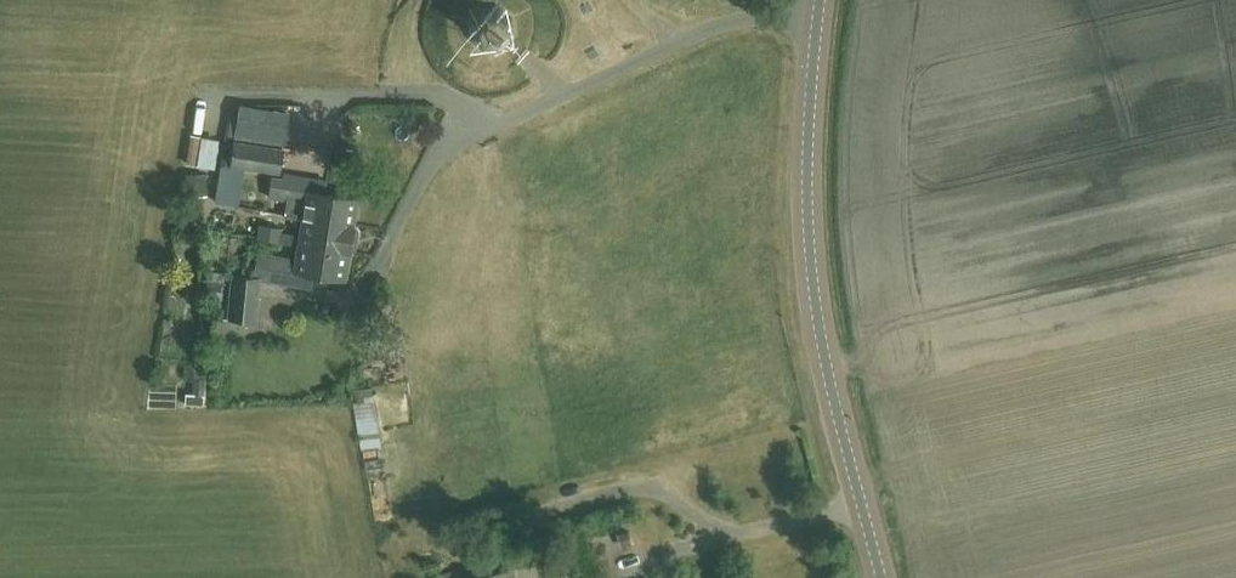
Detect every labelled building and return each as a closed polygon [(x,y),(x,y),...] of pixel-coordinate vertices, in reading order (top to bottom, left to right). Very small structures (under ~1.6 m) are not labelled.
[(510,36),(510,17),(496,8),(480,10),(471,23),(474,41),(487,48),(500,48),(510,36)] [(195,130),(205,132),(210,108),(199,106),(195,130)] [(283,149),(235,141),(231,165),(279,173),(283,149)] [(302,217),(302,218),(354,226),(358,198),(307,190),(309,177),(284,173),(283,179),(272,177),(269,197),(287,199),(284,214),(302,217)] [(207,198),(206,177),(184,178),(186,200),(207,198)] [(298,245),(350,252),(352,241),(357,241),(358,232),(355,226),(354,226),(302,218),(299,236),(280,232),(281,228),(260,225),(258,238),(298,245)] [(218,237),(214,267),(237,270),(241,241),(218,237)] [(350,252),(298,245),(296,258),(270,254),(265,280),(291,284),(293,271),(345,280),(350,252)] [(231,276),(228,319),(257,322),(261,279),(231,276)] [(365,446),(383,443),(375,400),(357,404),(365,446)] [(433,577),(509,577),(504,558),(433,577)]
